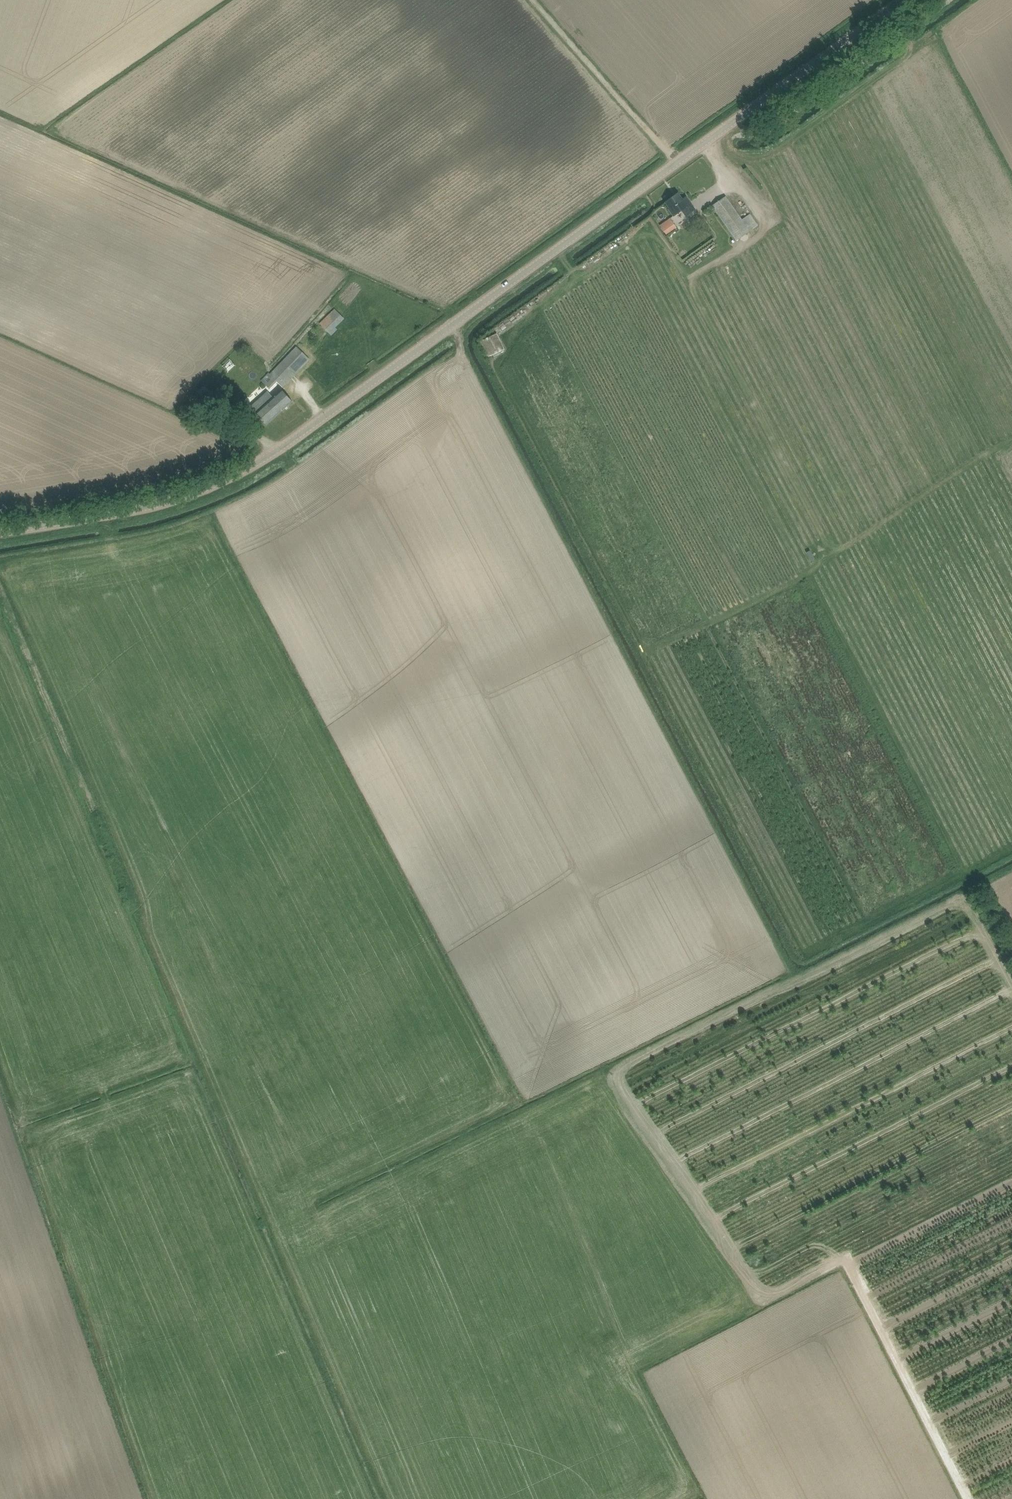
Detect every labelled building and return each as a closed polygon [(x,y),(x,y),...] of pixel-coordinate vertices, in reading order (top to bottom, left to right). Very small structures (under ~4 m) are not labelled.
[(686,197),(682,199),(678,193),(666,202),(671,208),(670,209),(675,215),(682,210),(686,215),(695,209),(686,197)] [(750,231),(742,219),(726,196),(713,205),(737,240),(750,231)] [(670,219),(660,225),(666,235),(676,228),(670,219)] [(319,325),(328,334),(343,318),(334,310),(319,325)] [(309,359),(296,347),(271,374),(269,372),(261,380),(269,387),(276,380),(283,387),(286,383),(280,377),(289,367),(295,374),(309,359)] [(228,371),(234,364),(229,359),(223,366),(228,371)] [(293,401),(286,394),(282,389),(273,397),(268,392),(245,412),(254,422),(261,430),(293,401)]
